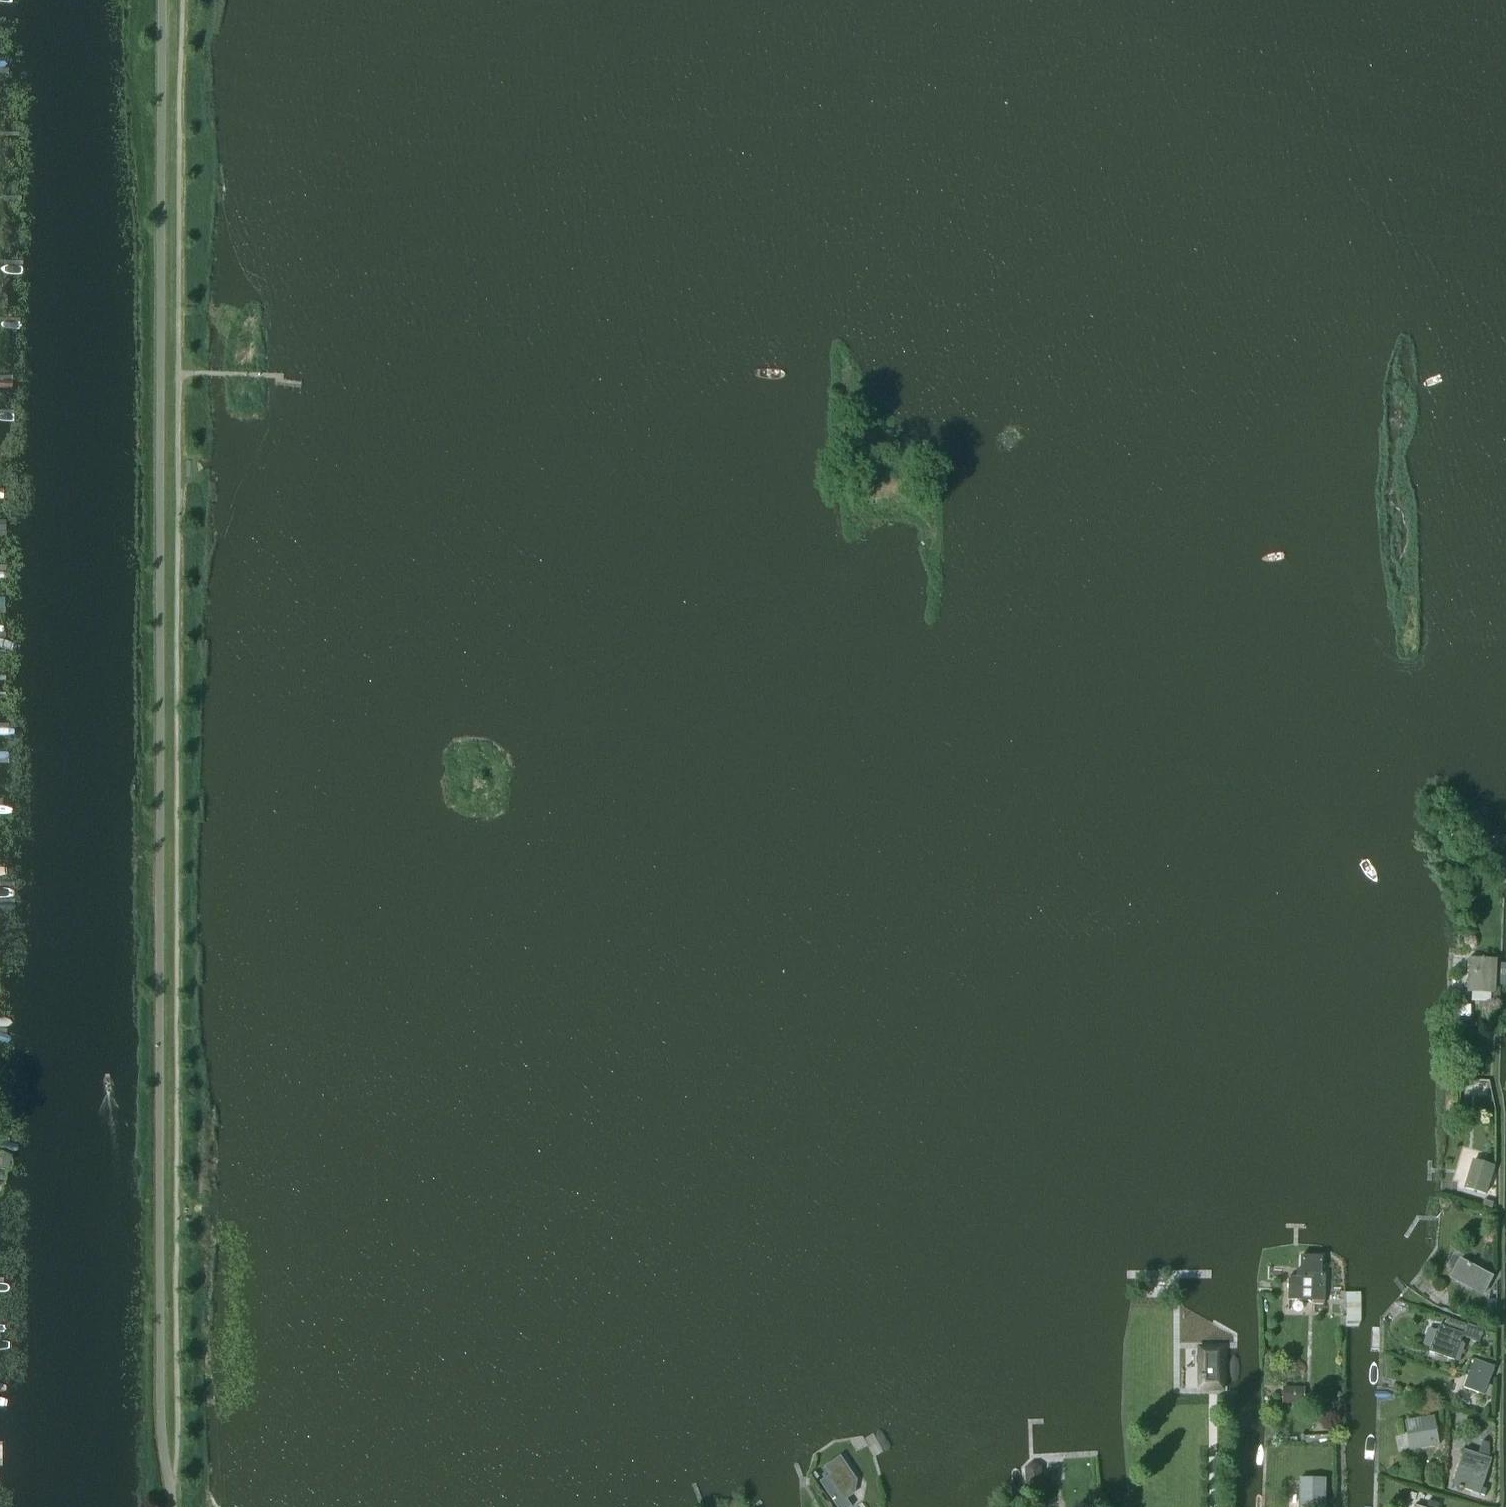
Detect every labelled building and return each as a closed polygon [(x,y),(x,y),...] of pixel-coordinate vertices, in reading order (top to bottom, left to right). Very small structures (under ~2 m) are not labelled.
[(1496,992),(1497,959),(1472,958),(1470,991),(1496,992)] [(1454,1004),(1453,1035),(1460,1034),(1460,1031),(1467,1031),(1467,1022),(1458,1022),(1459,1004),(1454,1004)] [(1486,1193),(1495,1165),(1475,1159),(1466,1187),(1486,1193)] [(1322,1273),(1323,1256),(1302,1256),(1302,1269),(1298,1269),(1298,1276),(1289,1276),(1288,1299),(1326,1300),(1326,1274),(1322,1273)] [(1484,1294),(1493,1276),(1461,1259),(1452,1276),(1484,1294)] [(1439,1324),(1430,1351),(1459,1361),(1465,1344),(1461,1343),(1463,1336),(1479,1341),(1482,1331),(1466,1326),(1467,1324),(1447,1317),(1444,1326),(1439,1324)] [(1201,1376),(1201,1380),(1206,1380),(1206,1374),(1221,1374),(1221,1388),(1222,1388),(1222,1348),(1200,1348),(1200,1376),(1201,1376)] [(1485,1395),(1495,1367),(1475,1359),(1464,1387),(1485,1395)] [(1284,1387),(1284,1404),(1306,1404),(1306,1387),(1284,1387)] [(1411,1449),(1439,1444),(1434,1416),(1422,1418),(1424,1430),(1408,1433),(1411,1449)] [(1459,1467),(1453,1484),(1480,1493),(1492,1459),(1486,1457),(1491,1443),(1482,1440),(1478,1454),(1465,1449),(1459,1467)] [(819,1481),(837,1506),(848,1506),(851,1505),(845,1497),(853,1492),(855,1481),(839,1458),(824,1468),(829,1474),(819,1481)] [(1025,1483),(1042,1483),(1041,1467),(1032,1462),(1029,1463),(1025,1467),(1025,1483)] [(1326,1478),(1301,1477),(1300,1506),(1325,1506),(1326,1478)]
